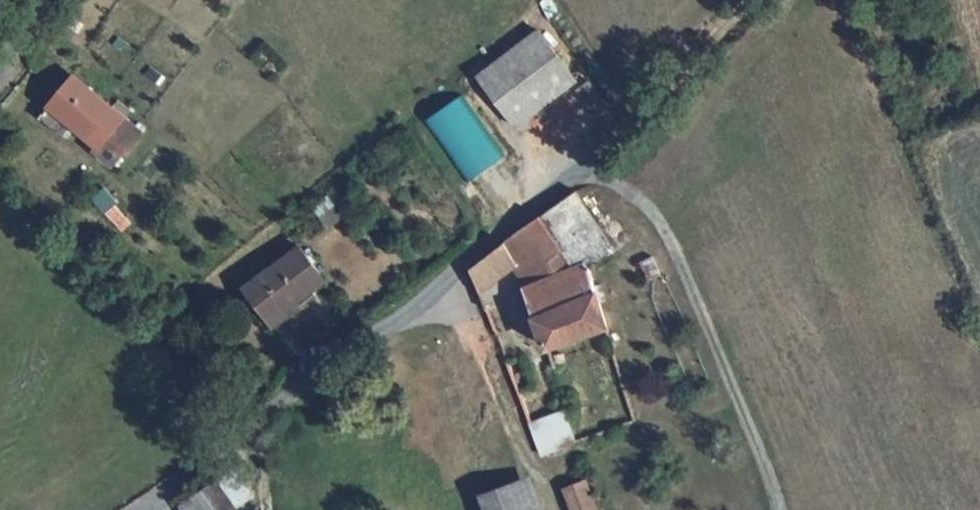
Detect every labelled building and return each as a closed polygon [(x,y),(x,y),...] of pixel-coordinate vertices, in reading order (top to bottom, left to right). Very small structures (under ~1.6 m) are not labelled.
[(479,74),(517,127),(579,82),(541,30),(479,74)] [(93,150),(89,154),(109,171),(138,138),(70,81),(44,110),(65,127),(93,150)] [(467,179),(503,153),(459,92),(422,118),(467,179)] [(33,124),(53,141),(65,127),(44,110),(33,124)] [(528,228),(543,248),(547,246),(563,278),(587,268),(583,259),(613,237),(578,188),(528,228)] [(528,259),(543,248),(528,228),(518,237),(528,259)] [(486,292),(528,259),(518,237),(476,269),(477,274),(486,292)] [(591,267),(594,272),(622,249),(613,237),(583,259),(587,268),(591,267)] [(563,278),(547,246),(543,248),(528,259),(540,287),(563,278)] [(328,304),(324,300),(338,287),(311,254),(257,298),(287,335),(328,304)] [(540,287),(535,289),(555,346),(614,322),(594,272),(591,267),(587,268),(563,278),(540,287)] [(562,408),(526,422),(539,455),(575,440),(562,408)] [(257,496),(238,471),(187,503),(192,509),(245,509),(243,507),(257,496)] [(604,476),(584,482),(595,509),(616,509),(604,476)] [(541,480),(504,493),(510,509),(551,509),(541,480)]
